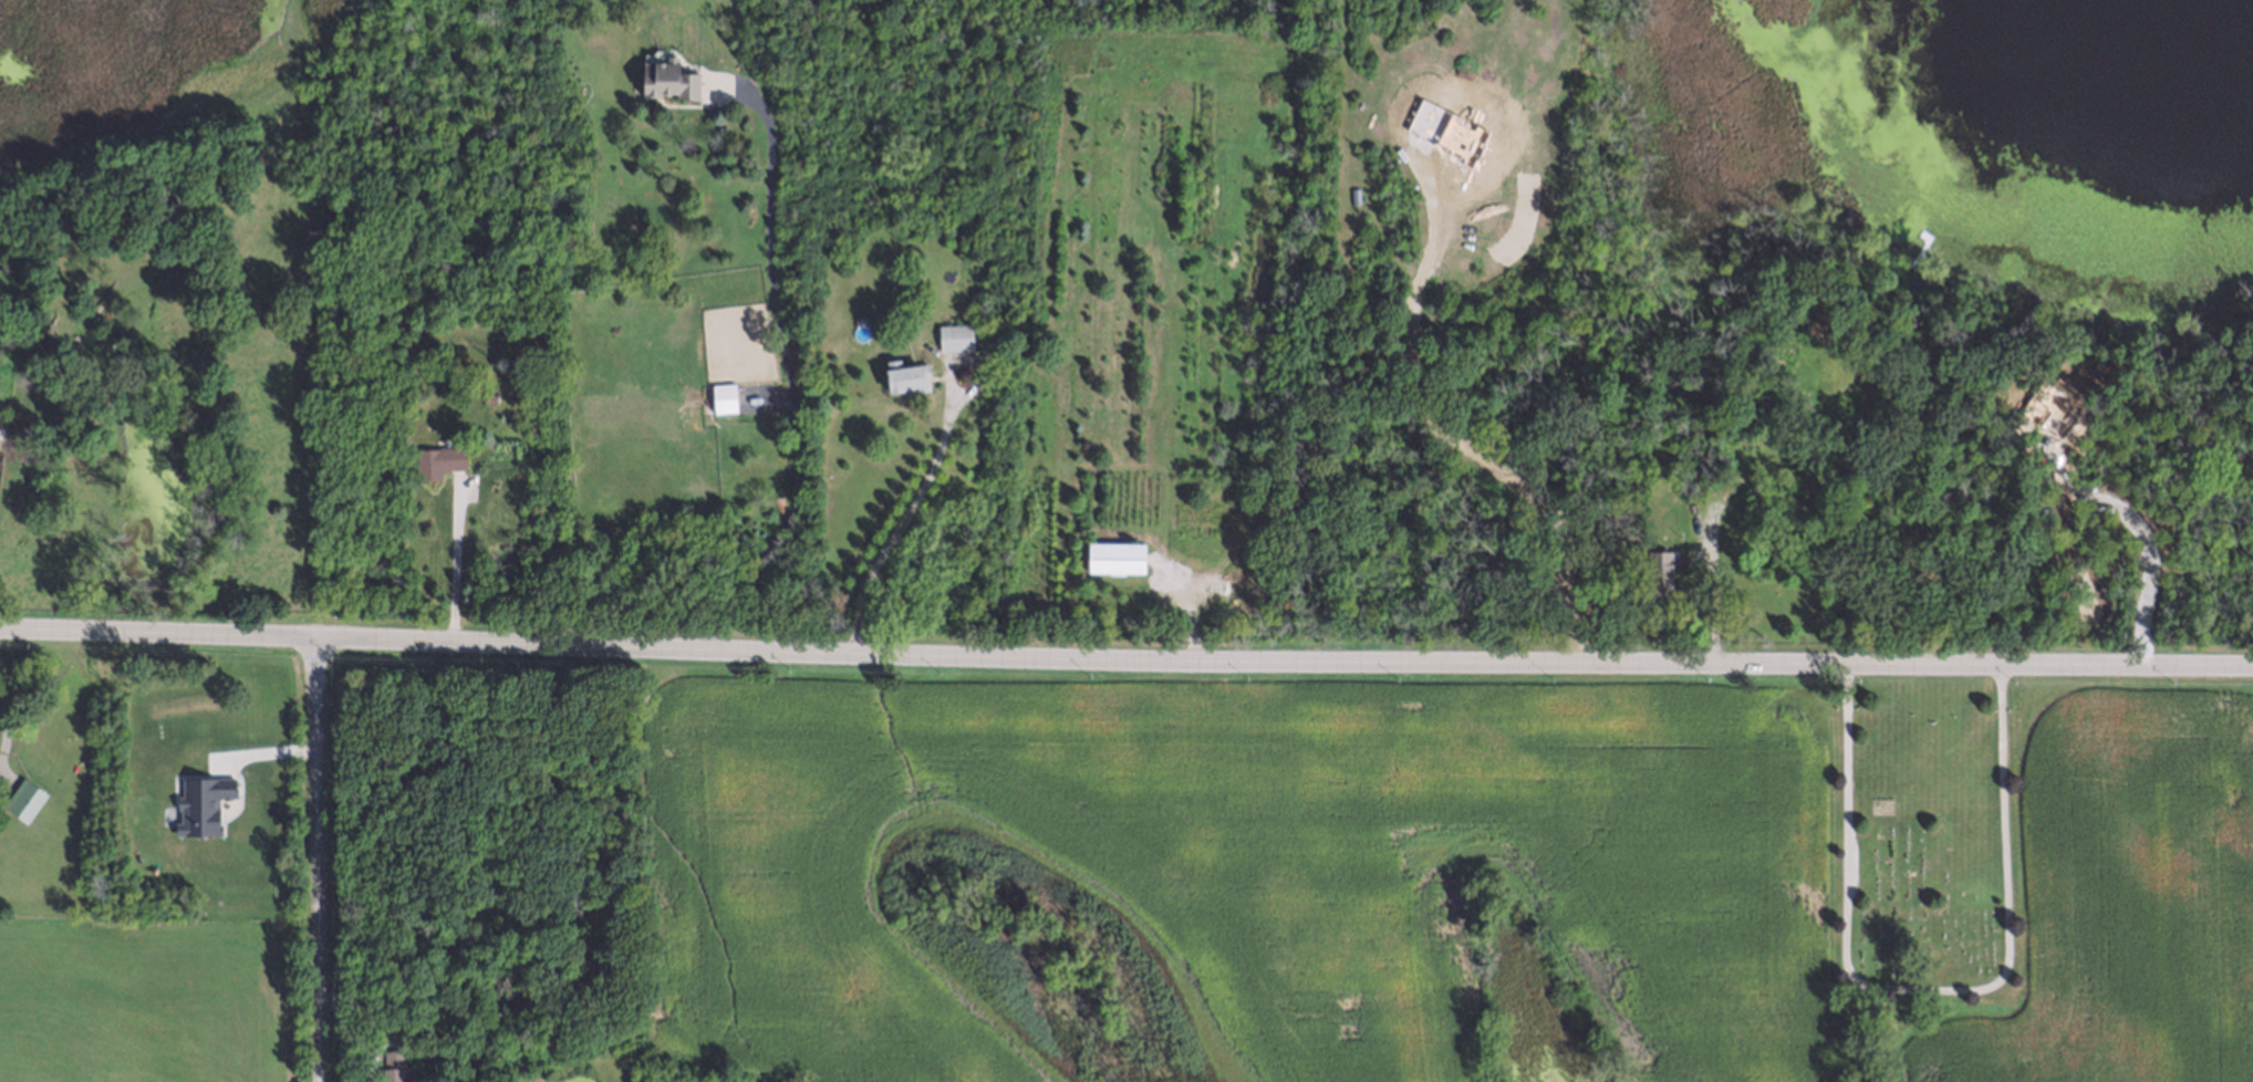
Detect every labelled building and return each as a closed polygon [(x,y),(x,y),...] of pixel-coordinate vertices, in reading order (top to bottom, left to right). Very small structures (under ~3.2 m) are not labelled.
[(644,59),(666,58),(667,51),(672,50),(676,52),(675,59),(678,59),(678,67),(696,67),(696,94),(676,93),(676,87),(654,86),(654,92),(644,92),(644,59)] [(935,324),(967,324),(967,346),(935,347),(935,324)] [(915,363),(918,385),(895,388),(891,365),(915,363)] [(736,389),(735,382),(749,381),(749,388),(736,389)] [(707,383),(730,382),(731,408),(708,409),(707,383)] [(440,468),(440,476),(415,476),(416,445),(464,446),(464,468),(440,468)] [(1083,540),(1139,541),(1138,569),(1083,568),(1083,540)] [(1647,587),(1647,553),(1669,553),(1668,587),(1647,587)] [(3,803),(23,774),(45,790),(25,819),(3,803)] [(406,1052),(407,1081),(374,1081),(374,1072),(381,1072),(380,1052),(406,1052)]
